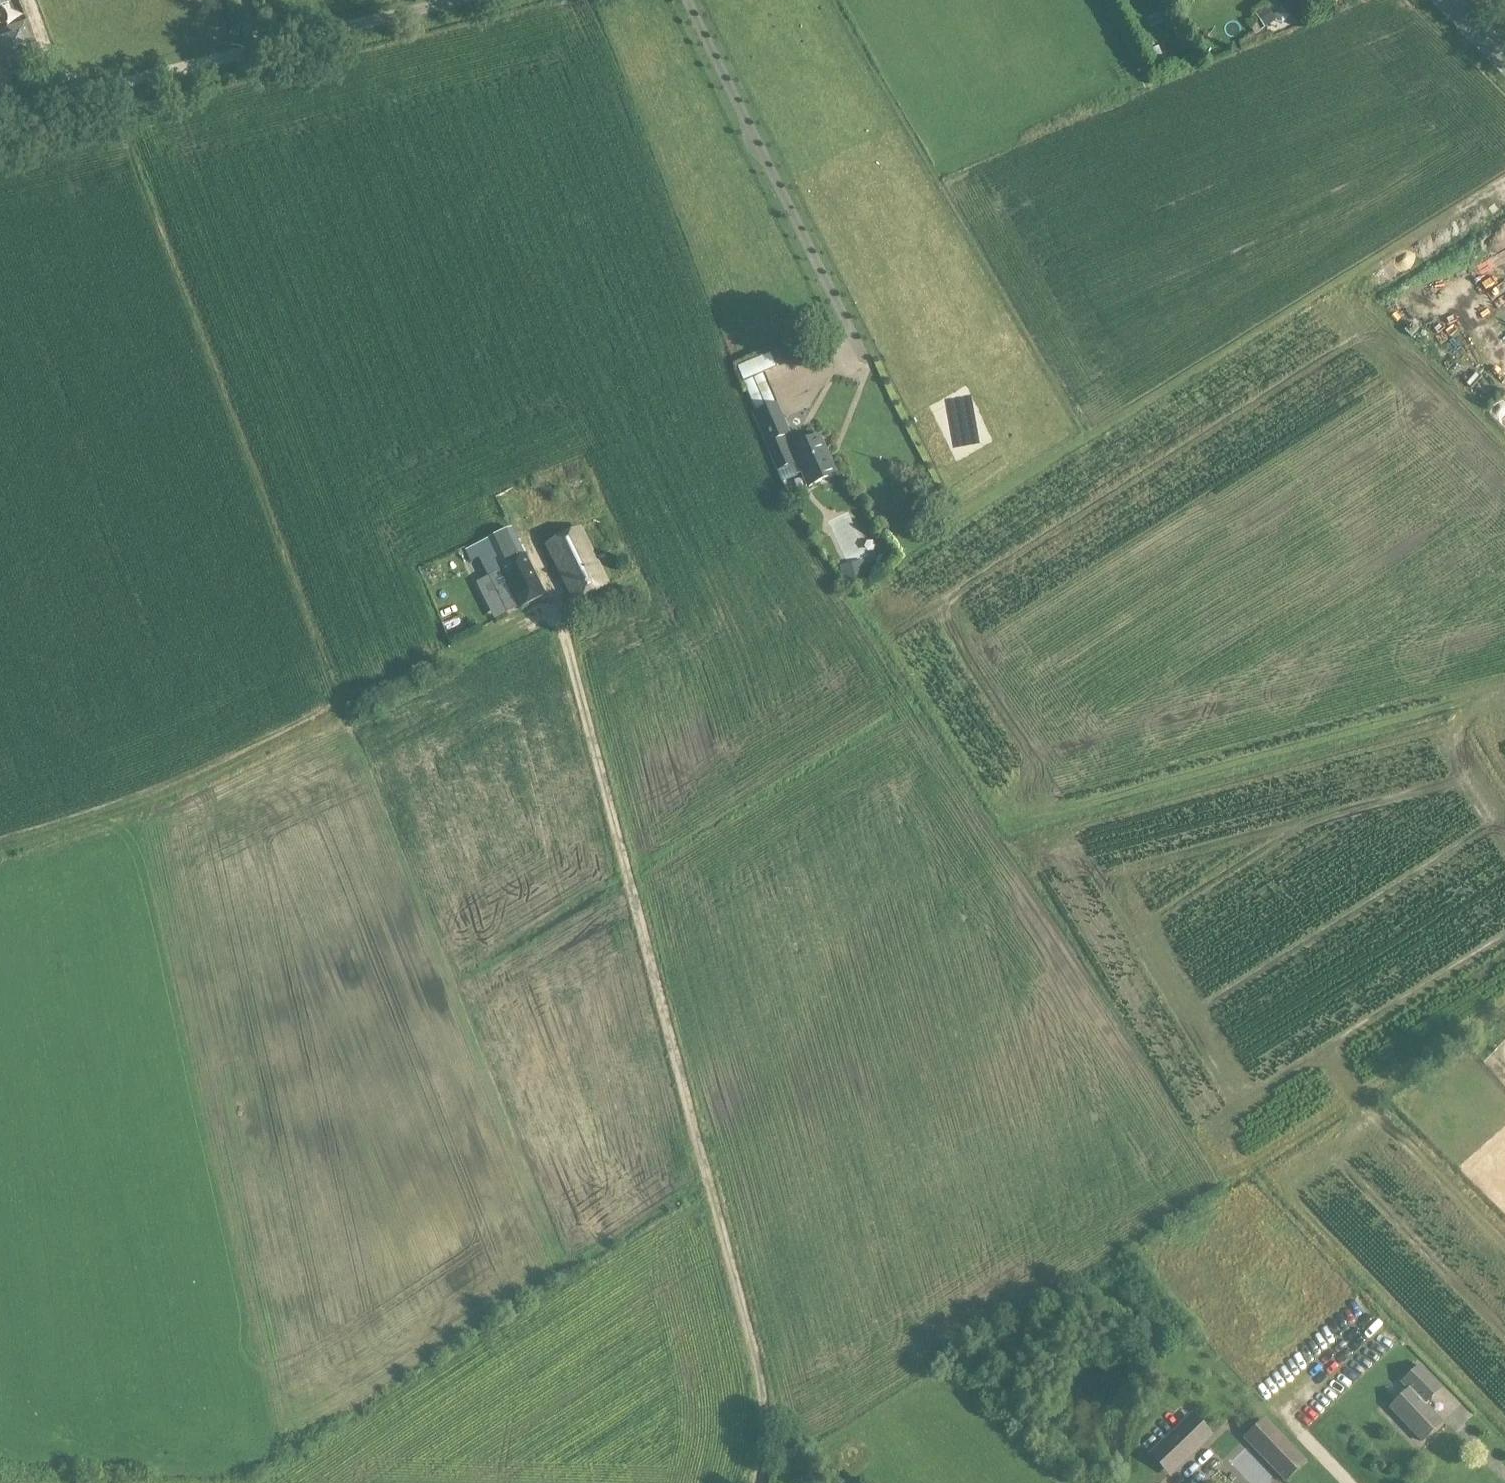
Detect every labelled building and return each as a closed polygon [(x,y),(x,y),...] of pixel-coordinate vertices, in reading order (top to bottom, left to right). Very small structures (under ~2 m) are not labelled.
[(1306,12),(1317,1),(1316,0),(1294,0),(1306,12)] [(1159,55),(1183,44),(1168,12),(1144,24),(1159,55)] [(37,60),(24,24),(0,32),(0,39),(11,69),(37,60)] [(755,414),(753,414),(766,444),(777,470),(792,464),(797,476),(803,473),(808,486),(834,475),(818,439),(797,448),(777,404),(755,414)] [(608,586),(579,529),(546,546),(574,603),(608,586)] [(493,551),(480,558),(507,614),(521,607),(543,596),(523,557),(515,541),(493,551)] [(868,577),(864,560),(839,565),(842,583),(868,577)] [(1407,1391),(1389,1409),(1422,1444),(1444,1423),(1426,1404),(1443,1389),(1420,1364),(1400,1383),(1407,1391)] [(1170,1478),(1214,1437),(1192,1414),(1148,1455),(1170,1478)] [(1307,1462),(1265,1418),(1243,1439),(1285,1482),(1307,1462)]
